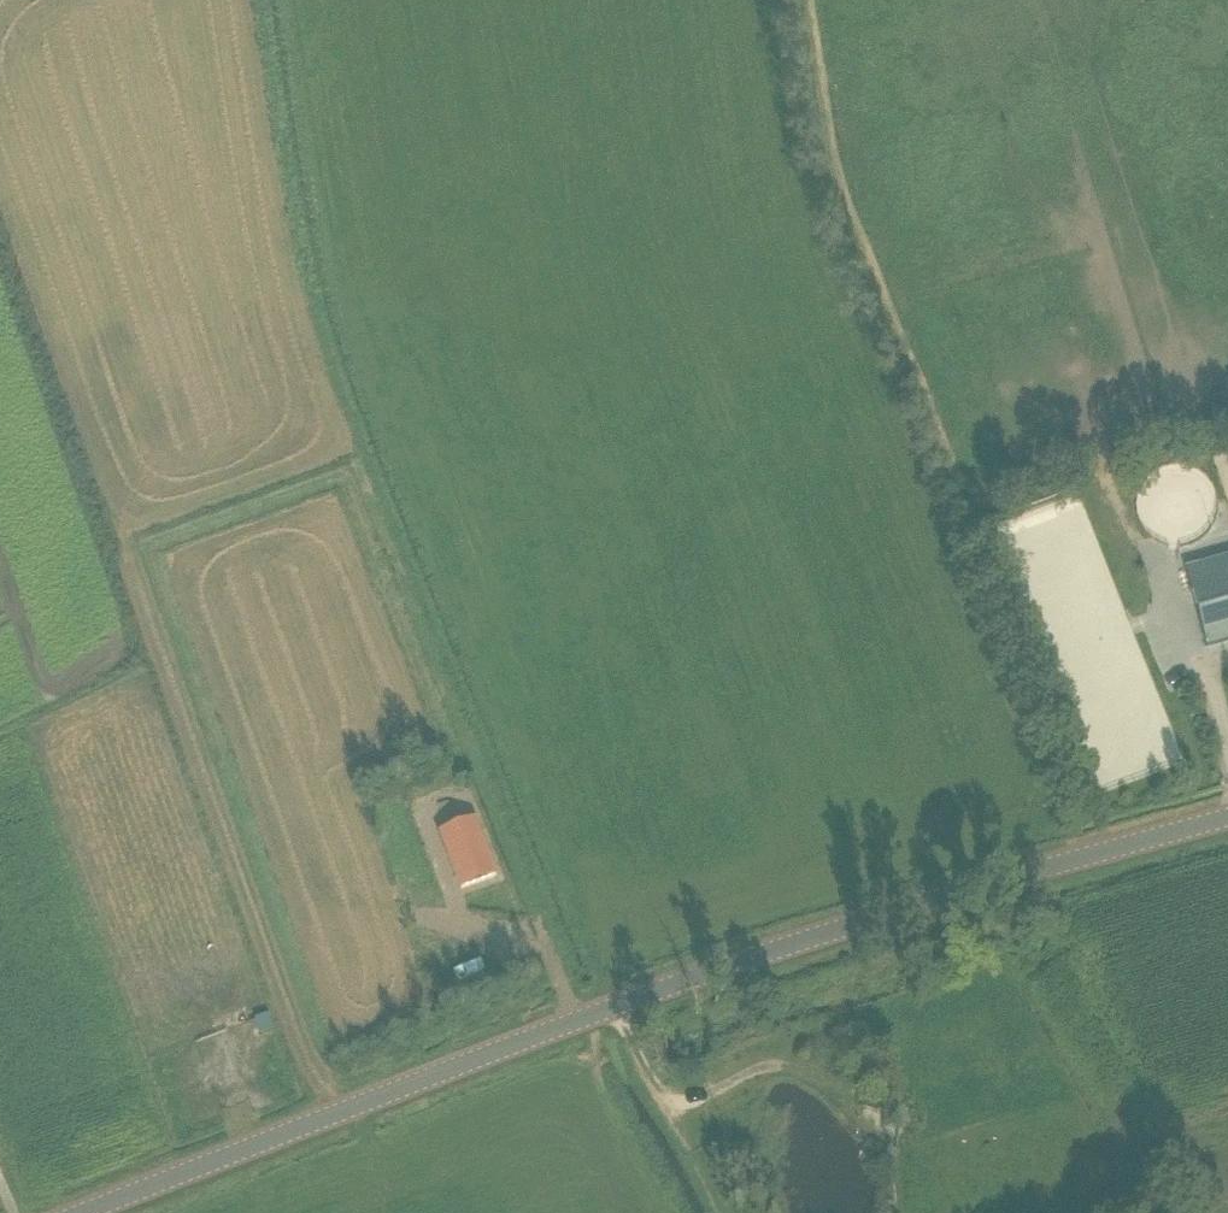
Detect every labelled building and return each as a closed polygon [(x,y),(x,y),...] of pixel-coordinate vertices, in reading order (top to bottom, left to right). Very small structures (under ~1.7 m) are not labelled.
[(1186,574),(1208,648),(1227,642),(1227,561),(1186,574)] [(440,834),(461,889),(496,876),(475,821),(440,834)] [(454,968),(462,992),(491,982),(483,959),(454,968)]
